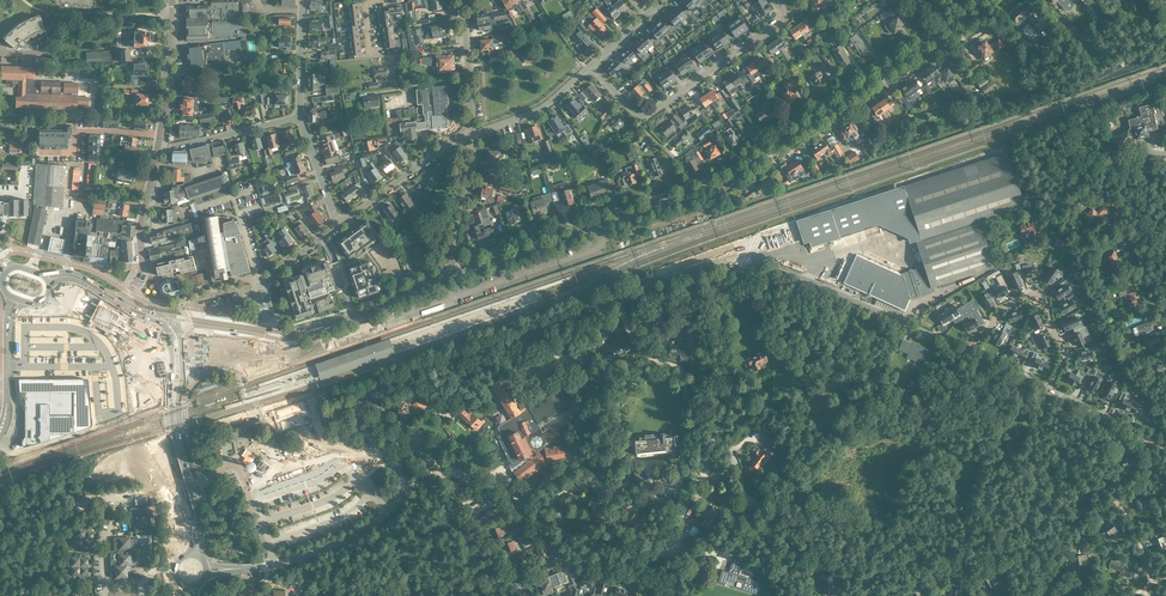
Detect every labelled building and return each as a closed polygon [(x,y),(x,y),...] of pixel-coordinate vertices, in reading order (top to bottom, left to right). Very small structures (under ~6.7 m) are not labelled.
[(241,0),(212,1),(212,6),(187,7),(187,22),(211,21),(211,20),(244,19),(244,18),(251,18),(250,0),(241,0)] [(503,1),(509,11),(517,7),(521,13),(523,11),(517,0),(504,0),(503,1)] [(523,11),(528,8),(523,0),(517,0),(523,11)] [(608,12),(614,20),(620,14),(614,7),(607,0),(604,3),(608,7),(605,10),(608,12)] [(620,14),(627,8),(619,0),(615,0),(618,3),(614,7),(620,14)] [(685,10),(691,16),(694,13),(693,13),(698,8),(691,0),(682,0),(683,1),(682,1),(688,8),(685,10)] [(698,8),(706,1),(706,0),(691,0),(698,8)] [(768,4),(765,0),(761,0),(757,2),(755,0),(752,0),(744,4),(746,8),(750,6),(753,12),(756,11),(768,4)] [(810,2),(817,11),(827,3),(825,0),(813,0),(810,2)] [(869,6),(871,9),(877,5),(880,3),(883,10),(888,7),(885,0),(876,0),(874,2),(869,6)] [(1073,0),(1050,0),(1054,4),(1057,2),(1065,10),(1066,10),(1067,10),(1068,10),(1069,10),(1070,10),(1070,9),(1071,9),(1072,8),(1072,7),(1073,6),(1073,5),(1073,4),(1072,4),(1072,3),(1072,2),(1071,1),(1073,0)] [(1136,12),(1136,15),(1143,14),(1140,0),(1129,0),(1131,8),(1130,8),(1128,9),(1129,11),(1131,13),(1136,12)] [(310,9),(320,10),(323,10),(324,3),(311,2),(310,9)] [(410,9),(410,13),(411,17),(411,20),(417,19),(415,6),(418,6),(418,2),(410,3),(410,9)] [(441,11),(441,9),(443,9),(442,2),(421,5),(419,5),(419,6),(418,6),(415,6),(417,19),(417,20),(420,20),(419,11),(422,11),(422,9),(432,7),(432,10),(434,10),(434,12),(441,11)] [(1101,3),(1091,8),(1093,13),(1104,8),(1101,3)] [(348,12),(359,11),(358,4),(347,5),(348,12)] [(768,4),(756,11),(753,12),(757,18),(752,21),(754,25),(766,19),(764,15),(771,11),(768,4)] [(580,6),(575,14),(579,16),(584,8),(580,6)] [(688,19),(691,16),(685,10),(683,13),(678,7),(677,7),(676,6),(671,11),(681,22),(686,17),(688,19)] [(1021,7),(1011,16),(1017,22),(1026,15),(1028,18),(1034,13),(1027,6),(1023,9),(1021,7)] [(388,11),(388,12),(389,12),(390,16),(393,15),(393,16),(403,14),(402,7),(388,8),(388,11)] [(885,19),(889,16),(894,12),(891,7),(880,15),(881,16),(882,20),(885,19)] [(607,19),(597,8),(592,12),(602,23),(607,19)] [(573,14),(571,10),(566,13),(569,17),(570,17),(572,20),(575,18),(573,15),(573,14)] [(360,18),(359,11),(348,12),(349,19),(360,18)] [(388,12),(388,11),(377,13),(378,20),(390,19),(393,19),(393,16),(393,15),(390,16),(389,12),(388,12)] [(672,22),(669,25),(675,31),(678,28),(676,26),(681,22),(671,11),(667,15),(667,16),(667,17),(672,22)] [(477,16),(478,23),(495,20),(494,16),(489,17),(488,14),(488,12),(483,13),(483,15),(477,16)] [(494,16),(495,20),(495,21),(509,18),(506,12),(494,14),(494,16)] [(734,22),(742,34),(748,30),(747,29),(743,23),(746,21),(741,14),(738,16),(740,18),(734,22)] [(887,24),(893,33),(908,23),(902,14),(887,24)] [(5,40),(4,41),(14,49),(20,42),(27,37),(35,33),(44,30),(40,17),(39,18),(38,16),(34,18),(34,20),(30,21),(29,19),(28,20),(24,23),(25,24),(21,26),(20,24),(19,25),(20,26),(17,29),(16,28),(12,31),(11,32),(12,33),(9,36),(8,35),(4,38),(5,40)] [(320,20),(310,20),(310,30),(323,30),(323,18),(320,18),(320,20)] [(361,26),(360,18),(349,19),(350,26),(350,27),(357,26),(361,26)] [(390,19),(378,20),(379,28),(382,27),(393,26),(394,26),(394,22),(391,23),(390,19)] [(587,38),(584,35),(588,31),(577,19),(574,22),(582,31),(573,38),(576,42),(578,45),(576,47),(580,52),(583,50),(583,51),(590,44),(586,39),(587,38)] [(242,40),(246,40),(244,20),(207,22),(187,23),(187,41),(208,41),(241,37),(242,40)] [(495,21),(495,20),(478,23),(480,31),(486,30),(486,32),(491,31),(491,29),(490,26),(496,25),(495,21)] [(596,20),(588,27),(592,31),(594,29),(600,36),(606,30),(596,20)] [(669,25),(667,27),(661,21),(660,21),(659,20),(654,25),(664,35),(669,31),(672,34),(675,31),(669,25)] [(737,38),(742,34),(734,22),(733,20),(727,24),(726,23),(722,25),(723,26),(728,33),(731,31),(735,37),(736,37),(737,38)] [(800,24),(797,27),(802,34),(808,44),(813,41),(810,37),(809,37),(805,32),(808,30),(803,22),(803,23),(802,22),(800,24)] [(427,33),(449,30),(448,23),(445,24),(445,23),(431,26),(432,28),(421,30),(421,29),(409,31),(409,35),(427,32),(427,33)] [(1067,39),(1077,31),(1070,23),(1060,32),(1067,39)] [(664,35),(654,25),(650,29),(651,30),(650,30),(655,36),(652,39),(658,45),(661,42),(659,40),(664,35)] [(358,33),(357,26),(350,27),(350,26),(347,27),(347,31),(337,32),(338,36),(341,35),(348,34),(358,33)] [(382,27),(383,34),(394,33),(393,29),(395,29),(394,26),(393,26),(382,27)] [(716,35),(724,47),(730,43),(729,42),(729,41),(725,35),(728,33),(723,26),(714,33),(716,35)] [(1043,30),(1049,36),(1053,33),(1047,26),(1043,30)] [(802,34),(797,27),(796,27),(793,28),(794,29),(790,31),(795,39),(802,34)] [(867,50),(857,36),(860,34),(856,28),(853,30),(854,32),(851,34),(853,36),(849,39),(855,49),(858,47),(863,53),(867,50)] [(56,44),(57,52),(72,50),(72,48),(113,45),(111,30),(61,34),(62,44),(56,44)] [(450,36),(449,30),(427,33),(427,32),(409,35),(409,36),(408,36),(411,50),(424,48),(423,40),(448,36),(450,36)] [(133,47),(139,48),(139,51),(145,51),(145,48),(146,48),(146,42),(148,42),(149,33),(129,32),(128,42),(129,42),(129,45),(133,46),(133,47)] [(348,34),(349,41),(359,40),(358,33),(348,34)] [(394,33),(383,34),(384,41),(395,40),(394,33)] [(493,49),(492,45),(503,44),(502,41),(512,40),(511,34),(502,35),(502,36),(497,36),(493,37),(493,40),(481,41),(481,50),(488,49),(488,52),(493,52),(492,49),(493,49)] [(659,46),(658,45),(652,39),(650,41),(644,35),(643,35),(642,34),(637,38),(647,49),(652,44),(656,49),(659,46)] [(719,50),(724,47),(716,35),(710,39),(709,36),(705,39),(710,46),(713,43),(717,50),(718,49),(719,50)] [(794,37),(789,39),(793,45),(797,43),(794,37)] [(291,38),(279,39),(280,48),(286,47),(286,50),(292,50),(291,47),(292,47),(291,38)] [(642,54),(647,49),(637,38),(633,43),(634,44),(633,44),(638,50),(635,52),(641,59),(644,56),(642,54)] [(777,41),(774,43),(779,50),(786,61),(789,58),(782,48),(785,46),(780,39),(779,39),(779,38),(776,40),(777,41)] [(976,48),(984,59),(993,51),(996,49),(998,51),(1005,46),(998,38),(992,43),(989,46),(985,41),(983,39),(981,41),(981,40),(976,43),(977,44),(975,46),(976,48)] [(395,40),(384,41),(385,49),(400,47),(400,39),(395,40)] [(702,41),(696,45),(706,59),(712,55),(711,54),(707,48),(710,46),(705,39),(702,41)] [(241,48),(241,40),(224,42),(187,47),(188,52),(189,62),(190,67),(226,63),(225,56),(230,56),(229,50),(241,48)] [(325,40),(323,40),(314,40),(314,42),(310,42),(310,49),(319,49),(319,44),(325,44),(325,40)] [(360,47),(359,40),(349,41),(350,48),(360,47)] [(1023,49),(1027,45),(1022,40),(1018,43),(1023,49)] [(1044,41),(1039,46),(1045,53),(1050,49),(1044,41)] [(667,49),(672,55),(680,49),(675,43),(667,49)] [(772,55),(779,50),(774,43),(773,44),(772,43),(770,45),(767,48),(772,55)] [(692,58),(695,56),(699,62),(700,62),(701,63),(706,59),(696,45),(687,51),(692,58)] [(837,53),(834,55),(843,67),(850,62),(844,54),(845,53),(840,46),(835,50),(837,53)] [(361,54),(360,47),(350,48),(351,56),(361,54)] [(116,59),(116,48),(84,49),(84,60),(116,59)] [(660,58),(667,51),(663,48),(657,54),(660,58)] [(622,55),(620,57),(623,60),(621,63),(628,71),(633,67),(628,63),(635,56),(629,49),(624,54),(624,53),(624,54),(622,55)] [(120,62),(130,61),(129,51),(119,51),(120,62)] [(335,51),(322,53),(323,60),(331,59),(333,84),(326,85),(327,93),(327,95),(339,94),(339,92),(339,84),(335,51)] [(694,66),(689,60),(692,58),(687,51),(679,57),(689,71),(694,68),(693,67),(694,66)] [(667,52),(655,63),(658,66),(670,55),(667,52)] [(249,62),(257,61),(256,53),(248,54),(249,62)] [(524,54),(525,58),(526,64),(533,63),(531,53),(524,54)] [(432,65),(437,64),(438,73),(455,72),(454,56),(431,57),(423,58),(423,65),(427,64),(427,66),(432,65)] [(674,70),(677,68),(682,74),(683,75),(689,71),(679,57),(670,63),(674,70)] [(753,63),(758,70),(764,66),(767,70),(771,67),(765,59),(762,61),(759,58),(759,59),(758,58),(756,60),(753,63)] [(611,65),(606,70),(613,77),(620,70),(624,75),(628,71),(621,63),(618,65),(615,62),(613,64),(613,63),(613,64),(611,65)] [(665,65),(667,67),(661,71),(671,85),(677,81),(676,80),(671,72),(674,70),(670,63),(669,62),(665,65)] [(287,63),(279,64),(279,68),(281,68),(281,73),(288,73),(287,63)] [(746,68),(750,74),(747,76),(752,83),(759,79),(754,72),(758,70),(753,63),(752,63),(749,64),(750,65),(746,68)] [(784,72),(783,71),(789,67),(786,63),(780,67),(780,66),(776,68),(781,74),(784,72)] [(832,63),(831,63),(827,66),(832,72),(836,69),(832,63)] [(144,85),(144,84),(144,80),(143,80),(144,76),(147,76),(147,67),(132,65),(130,85),(144,85)] [(934,65),(927,70),(936,84),(939,82),(936,77),(940,74),(934,65)] [(821,71),(819,72),(811,77),(812,78),(811,79),(810,81),(813,85),(815,85),(816,84),(817,85),(824,80),(822,77),(825,76),(825,77),(830,74),(824,66),(820,69),(821,71)] [(34,68),(23,67),(1,67),(0,80),(6,80),(6,85),(12,85),(12,84),(18,85),(18,88),(21,88),(25,88),(26,79),(33,79),(34,79),(34,68)] [(376,82),(382,82),(380,67),(373,68),(375,79),(376,79),(376,82)] [(389,80),(389,77),(388,67),(380,67),(382,82),(384,81),(384,80),(389,80)] [(948,68),(941,73),(946,81),(954,76),(948,68)] [(222,72),(217,73),(216,69),(209,70),(210,77),(223,76),(222,72)] [(926,84),(929,81),(933,86),(936,84),(927,70),(920,75),(926,84)] [(664,88),(665,87),(666,89),(671,85),(661,71),(652,77),(657,83),(660,81),(664,88)] [(730,79),(735,86),(739,92),(742,90),(739,87),(747,82),(741,73),(737,76),(736,74),(736,75),(735,74),(733,76),(733,77),(730,79)] [(309,79),(309,83),(319,83),(323,83),(323,79),(319,79),(319,75),(309,75),(309,76),(309,77),(309,78),(309,79)] [(183,91),(195,92),(195,88),(200,89),(201,78),(196,78),(196,76),(184,76),(183,91)] [(391,80),(392,86),(401,85),(400,78),(391,80)] [(978,83),(981,88),(989,83),(986,78),(978,83)] [(33,81),(33,79),(26,79),(25,88),(21,88),(18,88),(18,98),(16,98),(15,107),(77,110),(80,110),(80,109),(88,109),(88,98),(77,97),(78,84),(64,83),(63,84),(60,84),(60,83),(41,82),(41,89),(34,89),(34,88),(33,88),(32,86),(32,81),(33,81)] [(727,81),(723,84),(728,91),(735,86),(730,79),(729,79),(726,80),(727,81)] [(783,85),(788,92),(783,95),(786,100),(783,102),(786,106),(789,104),(789,105),(796,99),(792,94),(794,93),(792,90),(798,86),(792,79),(783,85)] [(914,79),(907,84),(917,98),(919,96),(917,92),(916,90),(920,88),(914,79)] [(985,94),(994,88),(993,87),(991,82),(982,88),(985,94)] [(319,83),(309,83),(309,87),(309,88),(309,89),(309,90),(309,91),(319,91),(319,89),(321,89),(322,89),(322,85),(319,85),(319,83)] [(645,85),(642,87),(639,84),(631,92),(637,100),(647,91),(648,92),(651,89),(647,85),(646,86),(645,85)] [(906,97),(908,96),(912,101),(917,98),(907,84),(900,89),(906,97)] [(586,89),(580,95),(584,99),(589,95),(594,101),(601,95),(591,85),(586,89)] [(448,128),(448,126),(450,125),(451,123),(453,119),(454,117),(454,114),(453,112),(452,110),(450,108),(449,106),(448,104),(447,86),(433,87),(433,88),(429,88),(429,90),(424,90),(419,90),(416,90),(418,105),(418,108),(403,109),(404,117),(417,116),(418,123),(416,123),(416,122),(405,123),(406,132),(407,132),(408,139),(417,138),(416,131),(417,131),(448,128)] [(928,93),(924,87),(921,89),(925,96),(926,95),(928,98),(930,96),(928,93)] [(148,96),(139,95),(140,90),(131,89),(131,91),(125,90),(125,94),(131,95),(131,94),(134,94),(133,105),(147,106),(148,96)] [(710,93),(706,95),(711,102),(716,109),(719,107),(715,100),(718,98),(713,90),(713,91),(712,90),(710,92),(710,93)] [(268,105),(282,105),(283,93),(280,93),(280,92),(275,92),(275,98),(268,98),(268,105)] [(768,105),(772,102),(766,92),(761,95),(768,105)] [(1153,98),(1154,98),(1156,105),(1161,104),(1159,97),(1161,97),(1160,93),(1152,94),(1153,98)] [(378,95),(360,97),(360,101),(364,101),(365,108),(380,106),(378,95)] [(705,107),(711,102),(706,95),(703,97),(700,100),(705,107)] [(242,103),(241,97),(232,100),(233,105),(236,105),(237,110),(241,109),(240,103),(242,103)] [(741,109),(734,98),(729,102),(736,112),(741,109)] [(182,107),(198,108),(198,104),(194,104),(194,100),(182,99),(182,101),(179,101),(179,105),(182,106),(182,107)] [(884,99),(878,104),(885,114),(889,111),(888,109),(893,106),(891,102),(887,104),(884,99)] [(578,103),(577,104),(573,100),(567,107),(574,114),(575,114),(575,115),(579,119),(587,111),(583,107),(582,108),(581,107),(578,103)] [(884,119),(885,119),(887,117),(885,114),(878,104),(871,108),(877,117),(881,114),(884,119)] [(1116,137),(1115,136),(1110,139),(1115,149),(1134,140),(1134,139),(1137,138),(1137,139),(1150,136),(1148,131),(1158,128),(1157,124),(1165,123),(1162,111),(1156,113),(1154,104),(1140,107),(1142,117),(1129,120),(1131,129),(1116,137)] [(254,106),(242,109),(244,117),(250,116),(250,117),(253,118),(254,118),(255,115),(255,114),(254,106)] [(775,115),(770,106),(756,114),(761,123),(775,115)] [(198,112),(198,108),(182,107),(182,109),(179,109),(179,114),(181,114),(181,115),(193,116),(193,112),(198,112)] [(697,108),(692,111),(688,107),(681,112),(686,119),(695,113),(697,117),(701,114),(697,108)] [(606,108),(598,115),(603,120),(611,114),(606,108)] [(709,116),(704,109),(700,111),(705,119),(709,116)] [(199,117),(200,123),(216,120),(215,113),(199,117)] [(905,122),(911,119),(911,118),(913,116),(911,113),(908,115),(908,114),(902,118),(905,122)] [(734,114),(731,116),(736,123),(733,124),(734,125),(740,135),(745,132),(734,114)] [(549,120),(548,121),(557,134),(565,129),(568,134),(572,132),(568,125),(564,127),(556,115),(552,118),(552,117),(549,119),(549,120)] [(613,118),(607,124),(604,126),(607,129),(611,124),(615,128),(618,125),(620,127),(623,124),(622,123),(625,121),(619,115),(614,119),(613,118)] [(660,129),(661,130),(666,136),(677,126),(678,127),(682,123),(675,115),(671,119),(672,120),(670,122),(670,121),(660,129)] [(731,128),(734,125),(733,124),(736,123),(731,116),(728,118),(729,119),(726,120),(731,128)] [(144,121),(132,121),(132,130),(143,131),(144,121)] [(846,126),(856,141),(859,139),(855,132),(858,130),(855,126),(854,126),(852,122),(846,126)] [(49,148),(49,147),(49,148),(50,148),(50,147),(54,147),(54,148),(55,148),(55,147),(61,147),(61,148),(62,148),(62,147),(66,147),(66,148),(67,148),(67,147),(68,147),(68,139),(71,139),(71,135),(71,134),(71,129),(71,128),(71,125),(67,125),(67,132),(37,132),(37,129),(40,129),(36,129),(36,147),(43,147),(43,148),(44,148),(44,147),(48,147),(48,148),(49,148)] [(536,126),(528,129),(524,130),(529,143),(542,139),(539,132),(538,132),(536,126)] [(707,126),(696,135),(701,141),(712,132),(707,126)] [(853,143),(856,141),(846,126),(840,130),(840,131),(837,133),(843,140),(845,139),(845,140),(845,139),(848,137),(853,143)] [(726,137),(732,146),(733,146),(735,145),(735,144),(739,142),(733,133),(730,129),(722,134),(724,138),(726,137)] [(291,130),(283,132),(286,143),(282,144),(284,151),(288,149),(287,145),(294,142),(291,130)] [(691,136),(689,137),(684,132),(672,143),(677,148),(683,142),(687,146),(692,141),(694,139),(691,136)] [(709,135),(714,143),(717,141),(712,133),(709,135)] [(275,134),(267,137),(270,147),(266,148),(268,155),(273,154),(271,149),(279,147),(275,134)] [(82,140),(88,140),(88,144),(96,144),(96,140),(100,140),(100,135),(93,135),(92,135),(90,135),(82,135),(82,139),(82,140)] [(326,143),(332,141),(336,140),(334,135),(323,139),(324,143),(326,142),(326,143)] [(590,143),(584,135),(580,138),(585,146),(590,143)] [(125,146),(135,147),(136,139),(126,138),(126,141),(120,141),(120,145),(123,145),(125,146)] [(260,138),(256,139),(254,139),(254,140),(252,140),(255,150),(262,148),(260,138)] [(361,143),(364,152),(375,150),(375,149),(378,149),(376,139),(361,143)] [(553,151),(549,140),(543,142),(547,153),(553,151)] [(715,146),(712,148),(711,145),(709,140),(702,144),(704,148),(706,148),(707,151),(706,152),(710,159),(720,154),(715,146)] [(224,141),(211,143),(215,157),(227,154),(224,141)] [(324,150),(326,154),(327,154),(328,154),(336,151),(332,141),(326,143),(326,142),(324,143),(322,143),(324,149),(326,149),(326,150),(324,150)] [(630,144),(633,153),(638,151),(637,146),(639,146),(637,141),(630,144)] [(818,146),(823,154),(827,151),(830,155),(834,152),(832,148),(830,150),(824,142),(821,144),(820,143),(818,144),(818,146)] [(247,151),(245,151),(243,143),(238,144),(238,143),(236,144),(235,145),(237,155),(238,155),(238,156),(240,157),(242,156),(242,157),(248,155),(247,151)] [(96,148),(100,148),(100,144),(96,144),(88,144),(82,144),(82,145),(82,148),(82,149),(88,149),(88,152),(88,153),(96,153),(96,152),(96,148)] [(174,152),(171,153),(169,153),(169,154),(169,164),(174,164),(187,164),(212,158),(209,144),(178,151),(174,151),(174,152)] [(844,155),(838,144),(831,148),(832,148),(834,152),(837,158),(844,155)] [(9,145),(9,154),(22,154),(22,145),(9,145)] [(123,145),(122,154),(124,154),(133,156),(134,155),(136,156),(137,155),(137,153),(136,152),(137,147),(135,147),(125,146),(123,145)] [(812,155),(816,161),(818,160),(821,158),(820,157),(823,154),(818,146),(811,151),(814,154),(812,155)] [(400,147),(392,153),(400,163),(408,157),(400,147)] [(702,162),(693,148),(687,153),(691,161),(685,164),(691,174),(700,169),(697,165),(702,162)] [(489,158),(489,161),(493,161),(493,163),(498,164),(499,158),(502,159),(503,155),(499,154),(498,153),(498,150),(495,149),(494,153),(489,152),(489,153),(488,153),(487,157),(488,157),(489,158)] [(328,165),(337,162),(339,166),(346,163),(346,162),(348,161),(347,158),(345,159),(343,155),(338,157),(336,151),(328,154),(327,154),(326,154),(324,155),(328,165)] [(850,165),(860,159),(854,151),(845,157),(850,165)] [(96,162),(96,157),(100,157),(100,152),(96,152),(96,153),(88,153),(88,152),(82,152),(82,153),(82,157),(88,157),(88,162),(96,162)] [(288,167),(303,162),(300,154),(287,159),(288,163),(287,163),(288,167)] [(389,160),(388,161),(385,156),(381,159),(384,164),(382,166),(387,172),(394,167),(389,160)] [(648,161),(649,163),(650,167),(652,167),(655,177),(662,174),(660,167),(669,164),(667,158),(662,159),(661,156),(648,161)] [(196,162),(198,168),(214,164),(213,158),(196,162)] [(367,166),(364,158),(356,160),(359,168),(367,166)] [(842,281),(905,311),(909,300),(934,292),(933,288),(993,268),(978,221),(1024,207),(1009,158),(804,225),(811,248),(912,215),(920,239),(914,241),(922,266),(899,273),(899,274),(855,253),(842,281)] [(240,166),(238,159),(229,161),(231,169),(240,166)] [(493,161),(489,161),(488,166),(487,166),(487,167),(486,167),(486,170),(487,171),(497,173),(498,164),(493,163),(493,161)] [(794,162),(790,164),(796,173),(800,171),(802,173),(804,172),(802,169),(797,161),(794,163),(794,162)] [(288,167),(286,168),(287,171),(288,172),(291,171),(293,176),(297,174),(297,175),(306,171),(303,162),(288,167)] [(822,169),(817,162),(811,166),(816,173),(822,169)] [(378,180),(377,179),(381,177),(377,172),(379,171),(372,163),(369,165),(373,170),(365,175),(369,180),(371,178),(374,182),(375,181),(375,183),(378,180)] [(799,178),(796,173),(790,164),(787,166),(785,163),(778,167),(787,180),(788,179),(790,183),(795,180),(795,181),(799,178)] [(35,164),(33,206),(68,208),(69,199),(66,199),(66,197),(63,196),(65,166),(35,164)] [(636,164),(633,165),(633,166),(626,168),(627,173),(622,174),(624,179),(626,178),(629,185),(637,183),(634,174),(635,174),(636,175),(639,174),(636,164)] [(130,183),(131,183),(133,170),(118,166),(115,179),(130,183)] [(345,166),(340,168),(341,171),(331,174),(333,181),(345,178),(343,172),(347,171),(345,166)] [(184,185),(193,183),(192,179),(191,175),(184,176),(184,171),(181,171),(181,169),(169,169),(169,177),(172,177),(172,181),(183,181),(184,184),(184,185)] [(224,172),(193,183),(184,185),(184,184),(173,187),(173,189),(162,191),(164,204),(177,202),(178,206),(233,186),(228,171),(224,172)] [(293,176),(286,178),(289,184),(299,180),(297,175),(297,174),(293,176)] [(781,183),(783,186),(785,185),(785,184),(783,182),(783,181),(779,176),(776,178),(780,184),(781,183)] [(767,181),(763,183),(768,190),(772,188),(771,187),(775,184),(770,177),(766,180),(767,181)] [(607,179),(601,181),(601,183),(588,187),(592,198),(605,194),(604,191),(610,189),(607,179)] [(432,197),(438,186),(429,181),(422,191),(432,197)] [(569,190),(568,190),(566,183),(554,186),(558,199),(562,197),(564,206),(573,203),(569,190)] [(768,190),(763,183),(760,186),(759,185),(755,188),(760,194),(764,192),(765,193),(768,190)] [(314,195),(311,189),(312,189),(311,185),(302,188),(304,195),(305,195),(306,198),(314,195)] [(342,195),(348,202),(360,193),(355,185),(342,195)] [(483,188),(482,192),(495,195),(496,190),(490,188),(491,186),(484,185),(483,188)] [(499,191),(516,195),(517,189),(501,185),(499,191)] [(423,199),(421,203),(429,207),(433,201),(425,197),(425,196),(419,193),(417,196),(423,199)] [(542,196),(543,199),(530,203),(535,216),(547,211),(546,207),(549,202),(553,201),(550,193),(542,196)] [(279,194),(264,199),(266,208),(282,203),(279,194)] [(398,200),(406,210),(413,205),(406,194),(398,200)] [(496,201),(495,205),(498,205),(508,202),(506,197),(498,195),(497,201),(496,201)] [(110,197),(108,206),(128,209),(129,207),(127,204),(123,204),(123,205),(115,203),(116,199),(110,197)] [(94,198),(92,214),(103,215),(105,200),(94,198)] [(428,209),(421,203),(417,198),(413,203),(427,215),(427,214),(429,215),(430,213),(429,212),(430,211),(428,209)] [(0,200),(0,217),(28,217),(28,201),(0,200)] [(520,207),(522,212),(526,211),(524,203),(512,206),(514,210),(504,213),(508,225),(521,221),(517,209),(520,207)] [(310,204),(297,208),(300,212),(310,209),(309,208),(312,207),(310,204)] [(701,212),(711,209),(709,204),(700,207),(701,212)] [(384,210),(388,216),(385,218),(389,224),(393,222),(394,223),(401,218),(391,205),(384,210)] [(128,209),(108,206),(106,206),(105,210),(107,210),(107,212),(117,214),(116,215),(126,216),(126,215),(127,216),(128,212),(127,212),(127,210),(128,210),(128,209)] [(1104,206),(1096,213),(1093,210),(1085,217),(1089,223),(1095,218),(1098,221),(1109,212),(1104,206)] [(314,213),(308,218),(315,226),(323,220),(319,215),(320,214),(314,207),(311,209),(314,213)] [(30,232),(28,243),(38,245),(46,210),(34,208),(29,232),(30,232)] [(296,208),(288,211),(289,216),(294,214),(299,220),(303,217),(296,208)] [(172,221),(178,221),(177,209),(162,210),(163,222),(172,222),(172,221)] [(487,210),(482,212),(484,217),(480,218),(481,222),(480,222),(480,224),(481,224),(486,237),(493,234),(494,233),(493,230),(491,230),(490,225),(486,227),(484,223),(483,219),(489,218),(487,210)] [(478,239),(486,237),(481,224),(480,224),(480,222),(481,222),(480,218),(484,217),(482,212),(475,214),(478,225),(474,226),(475,230),(477,234),(474,235),(476,240),(478,239)] [(1126,218),(1123,214),(1116,219),(1120,224),(1126,218)] [(196,243),(198,242),(198,243),(206,242),(212,282),(221,281),(222,281),(222,280),(224,280),(225,280),(227,280),(228,279),(227,271),(230,271),(231,272),(231,273),(232,275),(232,276),(232,277),(237,276),(237,274),(239,275),(242,274),(250,272),(236,221),(232,222),(231,223),(226,224),(223,225),(224,231),(225,232),(224,233),(220,234),(218,216),(202,219),(205,236),(197,237),(197,238),(188,239),(190,251),(197,249),(196,243)] [(89,257),(91,236),(89,235),(90,221),(81,220),(81,217),(76,217),(76,220),(76,221),(72,220),(69,254),(72,255),(83,256),(82,261),(89,262),(89,257)] [(102,232),(112,233),(126,234),(126,236),(133,236),(133,226),(123,225),(123,221),(97,218),(96,231),(102,232)] [(785,235),(790,233),(786,218),(774,221),(774,223),(770,224),(774,241),(779,239),(776,226),(779,226),(780,230),(784,229),(785,235)] [(281,219),(277,222),(282,229),(286,226),(281,219)] [(198,220),(162,230),(162,231),(152,234),(151,234),(150,235),(150,236),(150,237),(152,245),(160,243),(161,245),(201,233),(198,220)] [(302,224),(301,225),(298,221),(294,224),(297,228),(296,229),(301,236),(308,231),(302,224)] [(370,221),(345,238),(353,251),(379,234),(370,221)] [(1038,233),(1035,234),(1029,221),(1026,222),(1026,223),(1018,226),(1020,229),(1019,230),(1021,235),(1030,232),(1033,241),(1040,238),(1038,233)] [(770,229),(768,224),(758,228),(763,242),(767,241),(764,234),(767,233),(766,231),(770,229)] [(284,229),(280,232),(284,238),(279,242),(284,249),(286,246),(287,247),(293,242),(288,235),(284,229)] [(126,234),(112,233),(111,242),(117,242),(117,251),(118,257),(118,262),(119,262),(119,265),(131,264),(131,261),(130,242),(133,240),(133,236),(126,236),(126,234)] [(275,243),(271,238),(268,233),(265,236),(267,240),(263,243),(261,245),(262,249),(262,250),(265,253),(265,254),(268,257),(276,251),(272,245),(275,243)] [(89,257),(100,258),(101,243),(102,237),(101,237),(96,236),(91,236),(89,257)] [(65,240),(51,237),(47,251),(62,254),(65,240)] [(159,254),(166,252),(166,251),(172,250),(171,244),(157,247),(159,254)] [(411,259),(412,259),(413,262),(422,259),(420,253),(423,252),(421,246),(409,251),(410,254),(409,254),(411,259)] [(159,254),(157,247),(150,249),(152,260),(167,257),(167,256),(170,256),(170,259),(171,259),(170,252),(169,252),(169,253),(167,253),(166,252),(159,254)] [(183,249),(179,250),(170,252),(171,259),(184,256),(183,249)] [(1115,252),(1104,257),(1106,261),(1107,261),(1112,270),(1122,265),(1115,252)] [(374,256),(350,263),(358,293),(383,286),(374,256)] [(188,257),(159,264),(163,277),(191,270),(188,257)] [(301,275),(285,280),(297,318),(313,313),(315,312),(316,313),(324,310),(334,306),(330,293),(329,293),(329,292),(335,290),(334,286),(333,286),(331,280),(334,279),(328,262),(303,271),(304,275),(301,275)] [(1031,269),(1030,265),(1022,266),(1024,276),(1024,275),(1027,274),(1028,278),(1038,276),(1037,268),(1031,269)] [(1049,283),(1051,284),(1056,277),(1059,279),(1065,270),(1059,266),(1057,270),(1052,267),(1049,272),(1048,272),(1046,275),(1047,276),(1044,280),(1045,281),(1045,282),(1048,284),(1049,283)] [(203,273),(197,275),(196,271),(185,274),(187,281),(192,280),(191,277),(194,276),(197,287),(202,286),(202,284),(206,283),(203,273)] [(1022,286),(1017,272),(1009,276),(1015,289),(1022,286)] [(167,296),(170,296),(184,293),(185,293),(184,292),(179,274),(164,278),(165,281),(164,281),(162,283),(160,286),(160,288),(160,291),(162,294),(164,295),(167,296)] [(1062,287),(1054,293),(1058,300),(1071,291),(1068,287),(1072,285),(1067,279),(1059,284),(1060,284),(1062,287)] [(632,284),(623,287),(624,292),(633,289),(632,284)] [(1002,285),(997,288),(1000,295),(1007,291),(1002,285)] [(1125,288),(1118,291),(1121,297),(1125,295),(1128,294),(1125,288)] [(986,290),(983,292),(985,295),(980,297),(987,308),(994,304),(986,290)] [(1125,295),(1127,299),(1130,307),(1134,305),(1135,309),(1143,305),(1141,298),(1137,300),(1133,292),(1128,294),(1125,295)] [(1069,301),(1059,307),(1063,315),(1076,307),(1073,303),(1077,301),(1074,295),(1067,298),(1069,301)] [(938,316),(944,325),(953,319),(956,324),(963,319),(973,312),(977,310),(980,308),(975,299),(956,310),(954,307),(938,316)] [(925,311),(928,317),(935,313),(932,307),(925,311)] [(977,310),(973,312),(978,319),(981,317),(977,310)] [(1019,311),(1007,315),(1010,323),(1022,319),(1019,311)] [(1043,326),(1038,314),(1030,318),(1036,330),(1043,326)] [(1073,331),(1074,331),(1084,327),(1081,321),(1078,322),(1076,317),(1062,323),(1063,325),(1061,325),(1063,329),(1064,329),(1065,331),(1069,329),(1073,328),(1074,331),(1073,331)] [(974,328),(981,325),(978,320),(976,322),(974,319),(963,325),(967,332),(971,330),(974,329),(974,328)] [(1151,321),(1139,326),(1137,327),(1140,335),(1154,330),(1151,321)] [(1073,336),(1077,346),(1085,343),(1083,337),(1089,335),(1085,326),(1074,331),(1076,335),(1073,336)] [(1011,330),(1005,327),(1002,332),(998,330),(992,342),(1000,346),(1007,332),(1009,334),(1011,330)] [(1043,348),(1051,345),(1047,335),(1043,336),(1042,333),(1031,337),(1035,345),(1041,343),(1043,348)] [(1158,337),(1157,337),(1148,341),(1152,350),(1156,349),(1157,352),(1163,349),(1158,337)] [(670,339),(670,355),(678,355),(678,339),(670,339)] [(686,339),(685,355),(693,355),(694,339),(686,339)] [(930,350),(922,346),(921,348),(904,340),(900,349),(910,353),(908,357),(916,360),(914,365),(922,368),(930,350)] [(624,341),(618,344),(622,353),(629,350),(624,341)] [(618,344),(612,347),(616,356),(622,353),(618,344)] [(1029,351),(1026,349),(1024,352),(1012,346),(1008,353),(1020,359),(1022,355),(1026,357),(1029,351)] [(1082,362),(1086,361),(1086,360),(1093,359),(1091,351),(1096,350),(1095,346),(1085,348),(1085,351),(1081,352),(1076,353),(1078,361),(1082,361),(1082,362)] [(381,350),(380,347),(349,358),(350,361),(351,365),(383,354),(381,350)] [(612,347),(606,350),(611,359),(616,356),(612,347)] [(763,351),(746,360),(744,362),(746,367),(749,368),(751,372),(759,368),(760,366),(759,365),(773,359),(770,353),(765,355),(763,351)] [(1034,353),(1031,359),(1035,361),(1033,365),(1046,372),(1050,364),(1037,358),(1038,355),(1034,353)] [(1165,364),(1162,358),(1155,361),(1156,364),(1154,365),(1156,368),(1165,364)] [(319,371),(320,375),(325,373),(327,374),(330,373),(331,371),(336,369),(335,366),(334,362),(328,364),(326,363),(324,364),(323,366),(318,368),(319,371)] [(1086,365),(1084,370),(1091,373),(1094,368),(1086,365)] [(1095,376),(1098,371),(1094,369),(1091,375),(1094,377),(1088,389),(1095,393),(1102,380),(1095,376)] [(1086,383),(1089,378),(1090,375),(1079,370),(1076,375),(1071,373),(1067,380),(1076,385),(1078,382),(1081,384),(1082,381),(1086,383)] [(499,434),(513,463),(508,465),(506,466),(507,467),(509,471),(511,475),(515,472),(521,480),(521,481),(522,482),(525,480),(523,479),(527,476),(528,478),(533,474),(532,473),(535,470),(536,471),(541,468),(540,466),(544,464),(545,465),(547,463),(552,463),(552,461),(556,460),(556,462),(563,461),(563,458),(566,458),(563,446),(561,446),(561,445),(554,446),(554,448),(550,449),(550,447),(546,448),(547,454),(542,456),(538,452),(536,453),(537,455),(534,457),(533,456),(530,458),(532,460),(529,462),(527,457),(529,456),(533,453),(531,449),(538,451),(544,448),(546,441),(544,435),(547,433),(550,438),(556,441),(562,438),(564,432),(561,426),(555,424),(549,427),(548,430),(542,432),(538,424),(560,410),(559,409),(562,408),(563,409),(567,410),(571,408),(572,404),(563,387),(558,386),(555,388),(554,392),(554,393),(551,395),(550,394),(520,413),(500,379),(491,384),(512,419),(508,421),(499,426),(498,429),(500,433),(502,433),(499,434)] [(1117,394),(1122,384),(1116,381),(1114,384),(1109,382),(1102,395),(1110,399),(1113,392),(1117,394)] [(73,410),(73,400),(73,392),(59,392),(49,392),(43,392),(37,392),(31,392),(25,392),(25,398),(25,404),(25,410),(25,416),(25,422),(25,428),(25,434),(25,440),(25,447),(31,445),(63,437),(63,434),(73,434),(73,423),(73,410)] [(1127,394),(1123,392),(1119,399),(1123,401),(1120,407),(1133,414),(1137,406),(1128,401),(1129,399),(1125,397),(1127,394)] [(427,412),(422,399),(416,402),(421,414),(427,412)] [(409,414),(412,413),(409,403),(406,404),(405,402),(396,406),(400,417),(409,414)] [(458,405),(454,410),(471,426),(472,425),(477,430),(485,421),(482,418),(480,421),(471,412),(468,414),(463,410),(458,405)] [(258,420),(247,424),(250,433),(262,429),(258,420)] [(759,430),(763,435),(769,429),(764,424),(759,430)] [(241,427),(235,428),(235,429),(230,430),(232,440),(237,439),(237,440),(243,439),(241,427)] [(677,435),(633,440),(635,460),(679,455),(677,435)] [(777,444),(769,439),(765,444),(773,450),(777,444)] [(761,464),(769,455),(760,448),(759,448),(756,446),(753,450),(753,452),(755,454),(750,460),(753,462),(751,463),(761,471),(762,470),(765,467),(761,464)] [(1122,458),(1123,458),(1120,464),(1130,469),(1134,461),(1123,455),(1122,458)] [(249,470),(250,470),(251,471),(252,471),(253,471),(254,471),(255,471),(255,470),(256,470),(257,469),(257,468),(258,467),(258,466),(258,465),(258,464),(257,463),(257,462),(256,462),(256,461),(255,461),(254,461),(253,460),(252,460),(251,460),(250,461),(249,462),(248,463),(248,464),(247,464),(247,465),(247,466),(247,467),(248,467),(248,468),(248,469),(249,469),(249,470)] [(872,470),(862,474),(865,482),(875,478),(872,470)] [(572,481),(582,493),(586,490),(576,478),(572,481)] [(456,483),(449,489),(456,498),(463,492),(456,483)] [(530,495),(522,487),(515,493),(523,502),(530,495)] [(567,494),(563,497),(556,504),(561,510),(569,503),(568,502),(571,499),(567,494)] [(1136,510),(1146,506),(1143,497),(1131,501),(1132,505),(1134,504),(1136,510)] [(626,511),(635,506),(632,501),(623,506),(626,511)] [(146,510),(139,512),(139,507),(129,509),(131,517),(135,516),(137,524),(144,523),(145,524),(150,523),(149,518),(148,518),(146,510)] [(750,511),(745,507),(742,510),(739,507),(733,514),(739,520),(742,517),(745,520),(751,514),(749,512),(750,511)] [(603,513),(600,508),(595,511),(600,521),(607,517),(604,513),(603,513)] [(630,525),(636,516),(631,513),(625,522),(630,525)] [(639,523),(641,522),(648,517),(645,513),(636,518),(639,523)] [(519,519),(508,523),(509,526),(512,525),(512,527),(511,528),(513,531),(523,528),(519,519)] [(652,521),(645,525),(649,530),(655,526),(652,521)] [(1119,534),(1112,524),(1109,526),(1110,527),(1102,533),(1101,532),(1104,537),(1108,534),(1112,539),(1119,534)] [(492,530),(495,538),(505,534),(504,531),(503,531),(502,529),(504,528),(503,525),(492,530)] [(84,539),(86,530),(87,529),(82,527),(82,529),(78,528),(75,536),(84,539)] [(773,538),(764,528),(757,535),(766,545),(773,538)] [(86,530),(84,539),(92,542),(94,542),(95,537),(94,537),(95,533),(86,530)] [(616,545),(622,541),(619,537),(618,537),(615,533),(610,536),(616,545)] [(532,534),(521,538),(522,541),(524,540),(525,542),(524,542),(525,546),(535,542),(532,534)] [(1154,540),(1155,543),(1156,542),(1159,548),(1164,546),(1164,547),(1165,547),(1165,537),(1165,536),(1158,538),(1157,534),(1154,536),(1155,538),(1156,539),(1154,540)] [(73,545),(81,547),(84,539),(75,536),(73,536),(72,540),(74,541),(73,545)] [(644,548),(650,540),(646,536),(639,544),(644,548)] [(130,571),(130,566),(131,566),(131,563),(137,562),(136,555),(135,555),(135,547),(137,546),(137,538),(130,539),(130,537),(113,538),(114,550),(109,550),(111,576),(115,576),(115,578),(127,578),(127,571),(130,571)] [(84,539),(81,547),(80,549),(85,551),(86,549),(90,550),(92,542),(84,539)] [(508,553),(518,549),(516,545),(515,545),(514,543),(517,543),(515,540),(504,544),(508,553)] [(593,553),(600,550),(598,545),(597,546),(594,541),(589,543),(593,553)] [(544,546),(533,550),(534,553),(536,552),(537,554),(536,554),(537,558),(547,554),(544,546)] [(527,552),(516,557),(519,565),(529,561),(527,558),(526,558),(526,556),(528,555),(527,552)] [(732,563),(729,572),(722,570),(718,583),(725,585),(726,581),(733,583),(732,587),(757,595),(761,581),(739,575),(745,556),(735,553),(732,563)] [(1077,565),(1088,563),(1086,554),(1074,556),(1074,560),(1076,559),(1077,565)] [(80,566),(80,558),(80,556),(75,556),(75,558),(71,558),(71,566),(80,566)] [(80,558),(80,566),(89,567),(90,567),(90,562),(89,562),(89,558),(80,558)] [(1109,567),(1121,571),(1120,575),(1133,580),(1135,572),(1126,569),(1127,566),(1112,560),(1109,567)] [(71,575),(79,575),(80,566),(71,566),(69,566),(69,571),(71,571),(71,575)] [(80,566),(79,575),(79,577),(85,577),(85,575),(89,575),(89,567),(80,566)] [(550,581),(552,580),(553,582),(550,583),(551,587),(554,586),(555,588),(560,586),(560,584),(564,583),(560,572),(548,576),(550,581)] [(987,591),(989,589),(999,583),(993,575),(983,582),(985,584),(983,586),(987,591)] [(553,592),(551,587),(550,583),(553,582),(552,580),(550,581),(548,576),(540,580),(538,580),(540,584),(541,583),(544,590),(542,591),(544,595),(553,592)] [(833,583),(833,576),(818,576),(818,580),(824,580),(823,582),(825,583),(825,593),(833,593),(833,583)] [(580,585),(581,585),(581,588),(585,589),(586,587),(590,588),(591,587),(592,587),(593,582),(592,581),(593,580),(582,577),(580,585)] [(599,589),(595,588),(593,595),(597,595),(598,595),(599,595),(605,595),(608,585),(600,582),(599,589)] [(965,588),(953,586),(952,590),(953,590),(952,595),(955,595),(964,595),(965,588)] [(628,591),(617,587),(615,595),(626,595),(628,591)]
